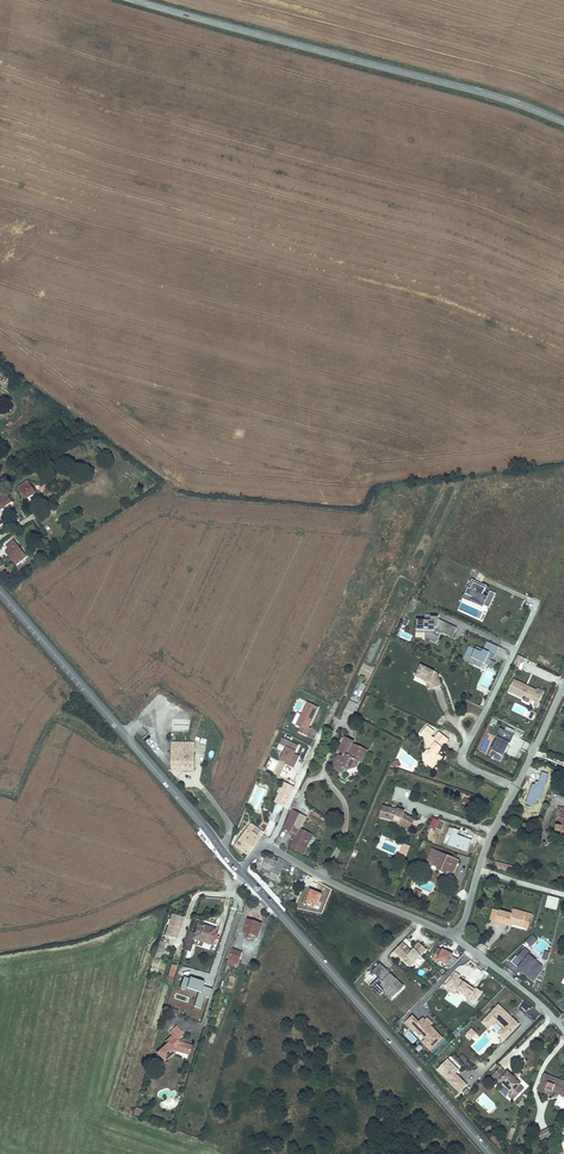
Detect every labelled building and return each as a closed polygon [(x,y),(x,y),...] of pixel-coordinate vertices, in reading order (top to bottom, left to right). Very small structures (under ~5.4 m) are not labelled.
[(29,482),(19,488),(26,499),(35,493),(29,482)] [(6,495),(0,499),(0,500),(3,505),(5,507),(12,503),(6,495)] [(18,532),(14,527),(6,533),(10,538),(18,532)] [(10,538),(6,533),(2,536),(6,542),(10,538)] [(16,566),(26,557),(13,542),(7,547),(9,551),(6,553),(16,566)] [(489,593),(487,598),(482,596),(485,590),(481,588),(482,586),(471,581),(464,596),(471,599),(469,602),(482,608),(483,607),(488,609),(495,595),(489,593)] [(437,622),(437,620),(433,619),(433,618),(429,618),(429,622),(416,621),(416,631),(426,632),(426,634),(433,635),(433,629),(436,629),(435,631),(440,633),(444,625),(437,622)] [(426,634),(426,632),(416,631),(416,621),(415,621),(414,633),(426,634)] [(448,637),(452,629),(444,625),(440,633),(448,637)] [(401,630),(399,636),(410,641),(412,635),(401,630)] [(499,648),(487,642),(483,650),(476,646),(475,649),(469,646),(466,654),(472,657),(471,658),(476,660),(474,664),(481,667),(483,663),(489,666),(492,661),(489,660),(490,658),(492,654),(495,656),(499,648)] [(522,664),(524,659),(518,656),(515,661),(522,664)] [(420,667),(415,678),(425,683),(431,686),(432,690),(433,690),(440,687),(441,687),(439,678),(433,676),(435,673),(420,667)] [(535,696),(537,693),(537,692),(514,681),(508,693),(522,700),(524,697),(532,701),(532,702),(536,703),(534,708),(538,710),(540,705),(539,705),(542,699),(535,696)] [(542,699),(544,694),(538,690),(537,692),(537,693),(535,696),(542,699)] [(154,707),(164,699),(161,696),(151,703),(154,707)] [(345,710),(353,714),(358,703),(349,700),(345,710)] [(307,702),(296,725),(301,728),(298,733),(307,737),(312,728),(309,727),(319,708),(307,702)] [(172,730),(190,730),(190,719),(172,719),(172,730)] [(433,739),(432,734),(434,731),(427,725),(421,733),(425,737),(426,740),(427,752),(424,756),(424,763),(432,763),(436,766),(436,767),(442,759),(439,756),(436,757),(436,754),(438,754),(448,741),(439,733),(434,740),(433,739)] [(505,730),(500,728),(496,736),(499,738),(510,743),(514,734),(513,734),(505,730)] [(301,745),(283,738),(280,745),(288,748),(283,759),(287,761),(286,762),(297,767),(302,755),(297,753),(301,745)] [(510,743),(499,738),(493,750),(494,751),(504,755),(510,743)] [(352,745),(353,743),(345,739),(343,744),(350,748),(352,745)] [(364,766),(369,753),(352,745),(350,748),(343,744),(339,752),(345,755),(344,759),(338,757),(335,764),(343,768),(357,775),(361,765),(364,766)] [(504,755),(494,751),(492,756),(502,761),(504,755)] [(194,754),(171,754),(171,772),(194,772),(194,754)] [(343,768),(335,764),(332,769),(341,773),(343,768)] [(283,808),(293,787),(284,783),(281,790),(279,789),(277,794),(279,794),(275,803),(283,808)] [(293,789),(283,808),(288,811),(293,803),(299,790),(297,789),(296,791),(293,789)] [(397,812),(383,808),(380,818),(394,822),(393,824),(399,825),(400,823),(411,828),(415,821),(403,815),(403,812),(397,811),(397,812)] [(559,808),(555,831),(563,832),(563,809),(559,808)] [(295,826),(300,814),(293,810),(283,828),(293,834),(291,838),(294,839),(289,848),(301,854),(307,841),(296,836),(300,828),(295,826)] [(250,824),(247,830),(260,838),(263,832),(250,824)] [(260,838),(247,830),(235,847),(248,856),(260,838)] [(308,841),(307,841),(301,854),(304,855),(310,842),(308,841)] [(429,864),(435,851),(432,849),(426,862),(429,864)] [(459,860),(435,851),(429,864),(438,868),(443,870),(442,872),(447,874),(448,872),(453,874),(459,860)] [(277,862),(266,857),(261,868),(271,873),(277,862)] [(290,866),(278,858),(277,862),(271,873),(270,877),(277,881),(284,866),(289,868),(290,866)] [(512,868),(497,864),(496,870),(510,874),(512,868)] [(422,892),(415,888),(412,895),(419,898),(422,892)] [(547,907),(557,910),(559,898),(550,896),(547,907)] [(493,909),(490,921),(496,922),(499,911),(493,909)] [(512,914),(499,911),(496,922),(509,926),(510,923),(512,924),(522,927),(525,916),(512,912),(512,914)] [(526,930),(531,914),(526,913),(525,916),(522,927),(521,929),(526,930)] [(183,918),(172,915),(170,920),(168,920),(167,924),(169,925),(165,935),(176,939),(183,918)] [(261,924),(248,920),(244,932),(247,933),(246,937),(251,938),(252,934),(258,936),(261,924)] [(215,929),(198,923),(195,933),(193,939),(194,939),(202,942),(211,944),(215,929)] [(195,933),(189,931),(183,949),(191,951),(193,944),(194,939),(193,939),(195,933)] [(530,947),(537,940),(533,935),(525,942),(530,947)] [(165,943),(159,941),(155,956),(161,957),(165,943)] [(411,967),(427,950),(419,944),(414,950),(412,953),(412,952),(403,944),(396,952),(411,967)] [(232,949),(229,959),(234,960),(237,951),(232,949)] [(442,951),(438,949),(433,960),(437,962),(438,961),(442,951)] [(544,968),(530,956),(531,954),(525,949),(517,959),(523,964),(518,970),(533,982),(544,968)] [(453,955),(443,950),(442,951),(438,961),(448,966),(453,955)] [(237,951),(234,960),(239,962),(242,953),(237,951)] [(372,972),(379,979),(371,987),(381,997),(384,993),(390,999),(395,995),(403,987),(391,975),(390,973),(391,972),(382,963),(381,964),(380,963),(372,972)] [(177,966),(172,964),(168,976),(173,977),(177,966)] [(455,984),(458,979),(459,979),(460,976),(455,973),(450,980),(455,984)] [(473,1004),(481,992),(480,991),(476,989),(475,990),(473,992),(467,988),(469,986),(465,984),(465,985),(463,983),(463,982),(459,979),(458,979),(455,984),(452,988),(458,991),(469,999),(468,1000),(473,1004)] [(519,1025),(511,1017),(509,1019),(505,1016),(507,1014),(499,1005),(487,1018),(493,1024),(496,1021),(504,1028),(498,1034),(505,1040),(519,1025)] [(433,1023),(428,1018),(425,1020),(423,1018),(419,1023),(413,1016),(405,1024),(414,1033),(416,1031),(425,1040),(422,1043),(430,1052),(433,1049),(435,1047),(444,1039),(431,1026),(433,1023)] [(493,1024),(487,1018),(482,1023),(489,1029),(493,1024)] [(178,1041),(176,1039),(183,1032),(176,1025),(169,1032),(172,1035),(166,1041),(167,1043),(157,1052),(164,1060),(176,1050),(188,1054),(191,1045),(178,1041)] [(462,1054),(459,1057),(471,1070),(475,1067),(462,1054)] [(501,1069),(492,1078),(499,1084),(500,1083),(512,1095),(511,1096),(515,1101),(524,1091),(520,1087),(521,1087),(516,1082),(515,1081),(513,1079),(508,1074),(507,1075),(501,1069)] [(467,1085),(456,1074),(449,1081),(460,1092),(467,1085)] [(545,1076),(539,1093),(549,1096),(550,1093),(554,1094),(555,1091),(563,1094),(563,1083),(545,1076)] [(140,1117),(142,1111),(136,1108),(134,1114),(140,1117)] [(547,1129),(541,1133),(544,1139),(551,1136),(547,1129)] [(544,1139),(541,1133),(535,1136),(539,1142),(544,1139)]
